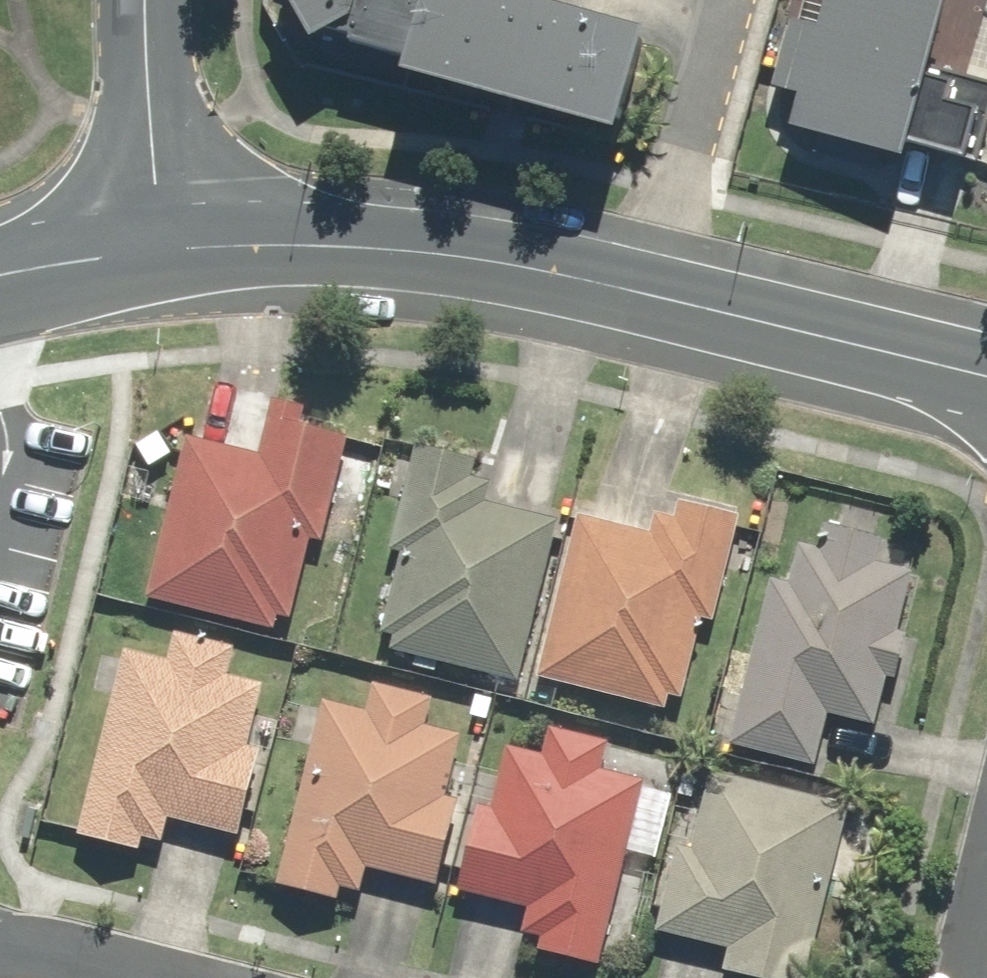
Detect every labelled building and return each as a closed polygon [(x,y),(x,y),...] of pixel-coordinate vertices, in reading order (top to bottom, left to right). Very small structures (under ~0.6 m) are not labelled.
[(312,53),(618,138),(646,37),(511,0),(287,0),(312,53)] [(965,158),(977,107),(949,100),(954,79),(928,72),(946,0),(827,0),(819,30),(788,22),(771,92),(802,99),(794,134),(907,161),(911,145),(965,158)] [(304,409),(274,401),(259,458),(187,440),(147,600),(276,633),(279,619),(289,621),(310,537),(325,541),(351,439),(300,426),(304,409)] [(477,460),(415,444),(391,543),(404,547),(383,631),(395,634),(390,651),(518,684),(559,522),(488,504),(493,486),(472,481),(477,460)] [(650,531),(577,514),(537,680),(669,711),(673,694),(685,697),(702,623),(716,626),(742,515),(658,495),(650,531)] [(822,550),(800,545),(791,585),(768,580),(734,723),(733,728),(729,744),(817,764),(828,715),(876,727),(888,678),(896,680),(907,633),(899,631),(913,572),(878,564),(884,539),(828,526),(822,550)] [(168,818),(240,836),(262,750),(248,747),(264,687),(227,677),(235,647),(176,632),(168,662),(126,651),(77,839),(137,854),(141,838),(161,844),(168,818)] [(426,727),(432,697),(373,687),(367,717),(313,707),(281,889),(339,899),(341,888),(363,892),(367,870),(432,882),(459,733),(426,727)] [(601,968),(643,781),(599,771),(606,741),(548,728),(541,758),(505,750),(492,807),(480,804),(459,893),(528,908),(522,932),(544,937),(540,954),(601,968)] [(711,774),(694,848),(676,844),(656,935),(728,951),(723,973),(748,977),(808,977),(847,804),(711,774)]
